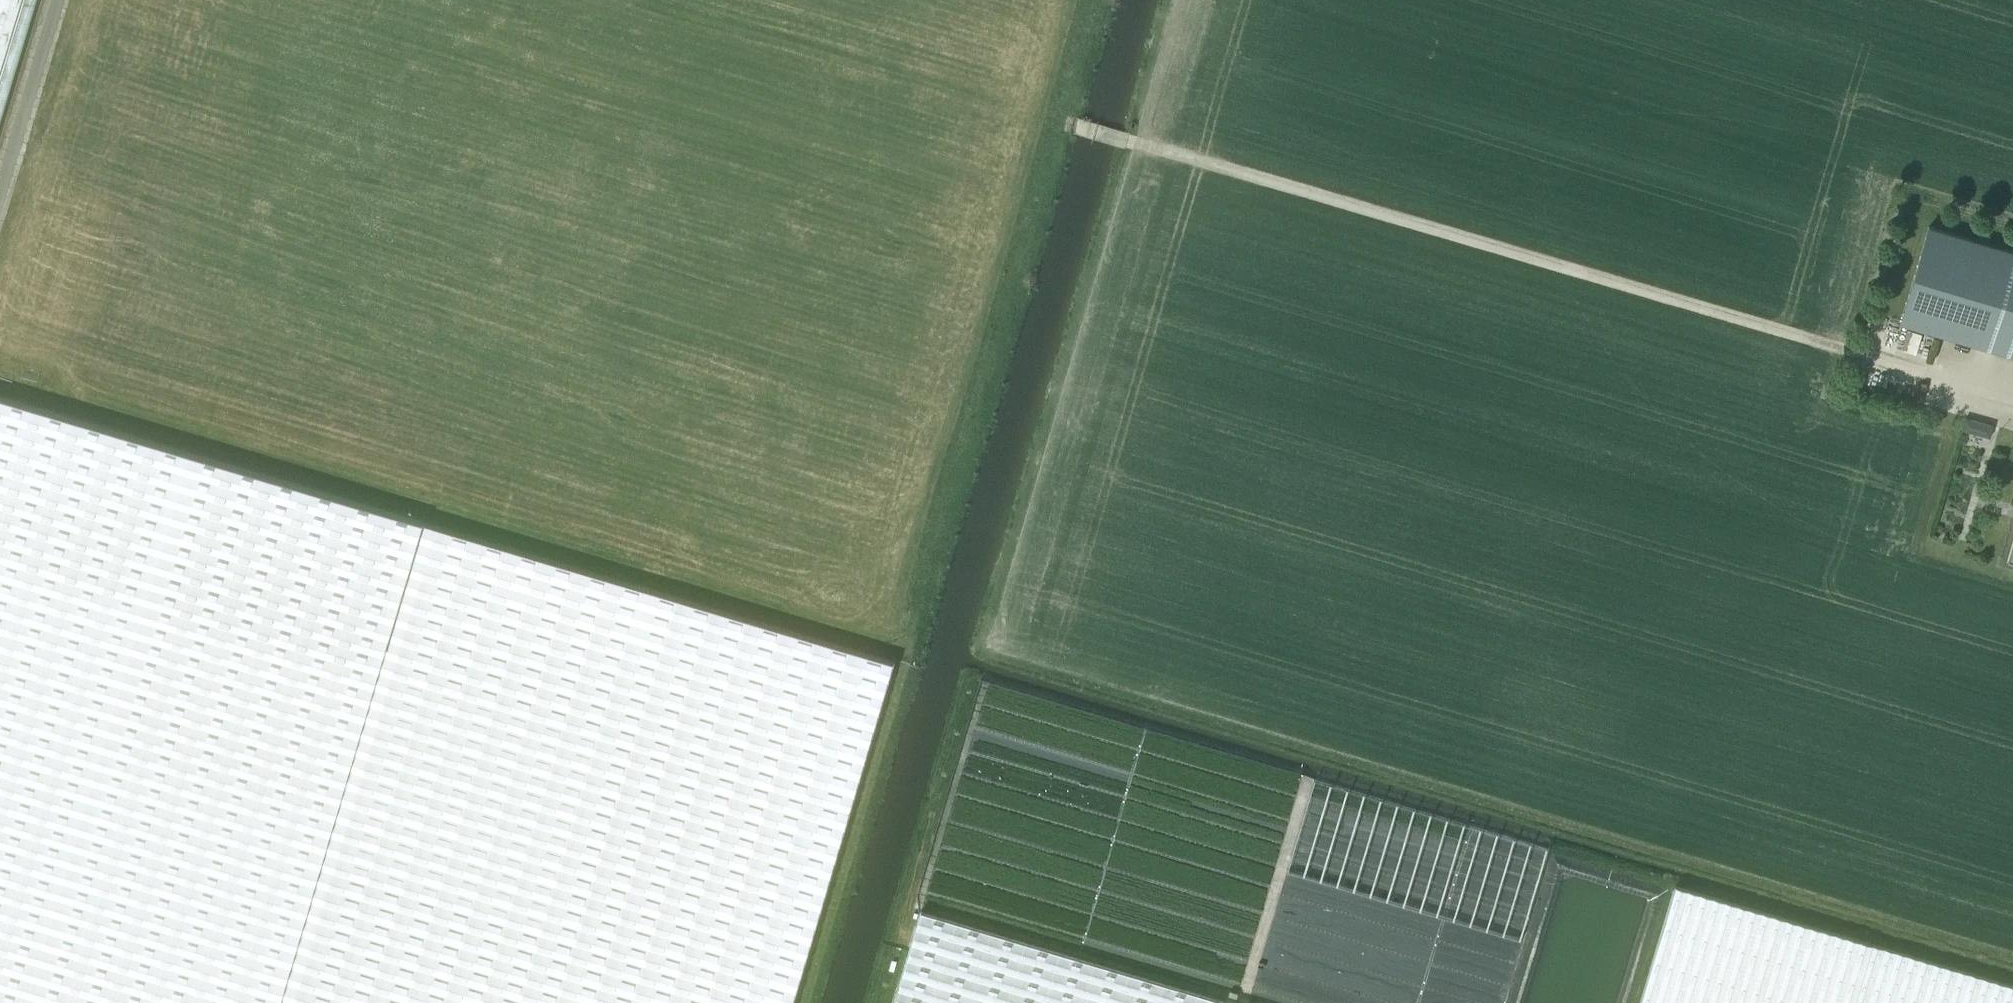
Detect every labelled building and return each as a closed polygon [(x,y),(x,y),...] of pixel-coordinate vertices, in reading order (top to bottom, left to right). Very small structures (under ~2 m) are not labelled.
[(32,0),(0,0),(0,107),(32,0)] [(1929,227),(1901,322),(2012,354),(2012,251),(1929,227)] [(423,521),(0,395),(0,1002),(281,1002),(423,521)] [(388,644),(281,1002),(790,1002),(892,660),(425,521),(388,644)] [(1675,884),(1639,1002),(2012,1002),(2012,984),(1675,884)] [(891,1002),(1235,1002),(919,910),(896,984),(891,1002)]
